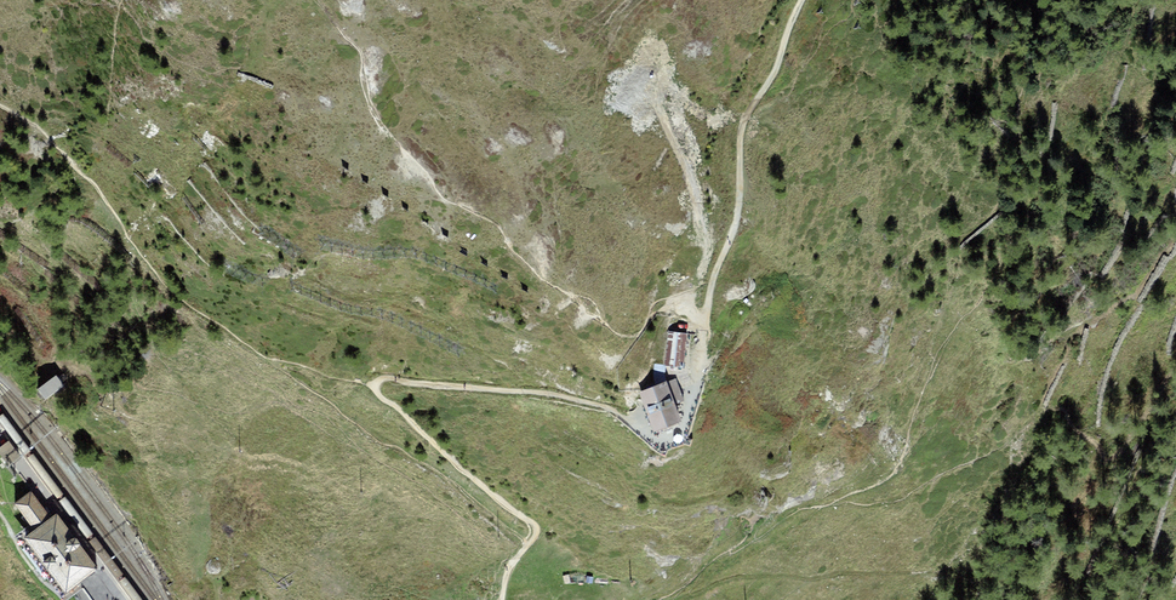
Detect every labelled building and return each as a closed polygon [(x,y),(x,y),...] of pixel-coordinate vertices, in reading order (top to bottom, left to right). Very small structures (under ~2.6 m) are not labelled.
[(688,332),(668,330),(665,365),(666,365),(684,367),(688,332)] [(665,374),(666,365),(665,365),(654,364),(653,377),(655,385),(667,381),(665,374)] [(56,375),(37,388),(45,399),(64,385),(56,375)] [(655,385),(639,392),(653,432),(683,422),(677,404),(685,401),(677,378),(667,381),(655,385)] [(7,464),(10,462),(15,458),(19,455),(16,451),(9,440),(0,446),(0,453),(7,464)] [(26,493),(15,502),(30,523),(34,529),(51,517),(31,490),(26,493)] [(66,525),(57,513),(51,517),(34,529),(25,536),(66,592),(93,572),(98,569),(89,557),(81,545),(75,537),(66,525)]
